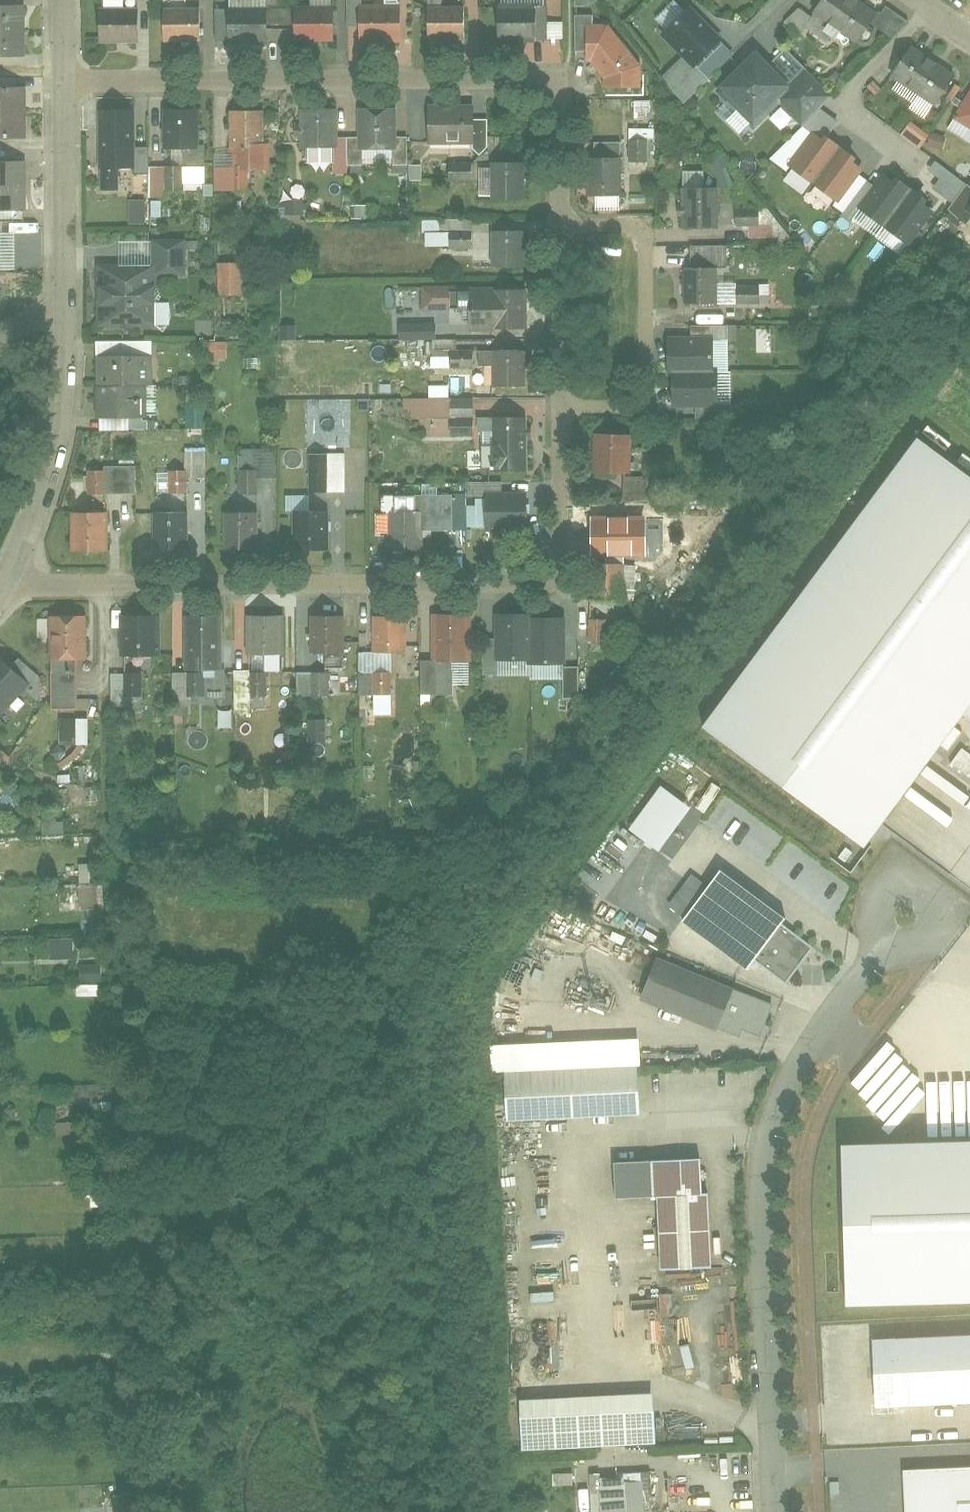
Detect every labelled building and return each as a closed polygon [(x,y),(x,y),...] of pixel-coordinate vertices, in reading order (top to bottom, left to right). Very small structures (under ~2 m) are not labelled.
[(363,48),(399,48),(399,0),(376,0),(376,1),(363,1),(363,48)] [(849,0),(824,0),(812,14),(847,45),(870,19),(849,0)] [(800,33),(809,13),(794,6),(785,26),(800,33)] [(882,6),(872,25),(894,37),(904,18),(882,6)] [(661,35),(693,68),(722,40),(690,7),(661,35)] [(540,9),(502,10),(503,42),(541,42),(540,9)] [(19,58),(20,11),(0,11),(0,58),(19,58)] [(475,42),(475,12),(437,13),(438,43),(475,42)] [(339,13),(301,13),(302,47),(340,46),(339,13)] [(171,14),(171,46),(211,46),(211,14),(171,14)] [(105,15),(105,46),(148,46),(148,15),(105,15)] [(272,15),(233,15),(233,46),(272,46),(272,15)] [(585,25),(585,51),(595,51),(623,83),(647,83),(647,68),(608,25),(585,25)] [(956,59),(912,29),(890,61),(935,91),(956,59)] [(753,50),(715,87),(754,128),(779,103),(801,126),(832,96),(804,67),(786,84),(753,50)] [(950,103),(969,116),(969,72),(950,103)] [(24,80),(0,80),(0,140),(24,140),(24,80)] [(202,110),(166,111),(167,170),(202,170),(202,110)] [(724,120),(737,132),(747,122),(734,110),(724,120)] [(265,112),(226,112),(226,156),(265,156),(265,112)] [(337,114),(304,114),(305,155),(338,155),(337,114)] [(141,115),(104,115),(104,155),(141,155),(141,115)] [(393,115),(357,115),(357,154),(393,154),(393,115)] [(476,115),(428,116),(429,154),(477,152),(476,115)] [(910,122),(900,134),(919,148),(928,135),(910,122)] [(628,128),(628,161),(650,161),(650,128),(628,128)] [(790,177),(910,256),(933,221),(814,142),(790,177)] [(621,157),(587,157),(586,202),(621,203),(621,157)] [(28,162),(0,162),(0,212),(28,212),(28,162)] [(934,162),(929,171),(939,177),(932,189),(953,202),(965,182),(934,162)] [(527,209),(527,165),(496,165),(497,209),(527,209)] [(148,166),(148,197),(163,197),(163,166),(148,166)] [(447,169),(448,181),(472,179),(471,168),(447,169)] [(715,193),(680,193),(680,232),(715,232),(715,193)] [(128,200),(129,224),(145,223),(144,200),(128,200)] [(757,208),(757,217),(734,217),(734,227),(747,227),(747,237),(770,238),(770,208),(757,208)] [(471,220),(423,219),(423,247),(471,248),(471,220)] [(529,235),(497,235),(496,272),(528,272),(529,235)] [(179,240),(150,240),(150,271),(179,271),(179,240)] [(217,294),(243,294),(243,263),(217,263),(217,294)] [(718,269),(683,270),(683,312),(719,311),(718,269)] [(148,273),(101,273),(101,320),(148,320),(148,273)] [(420,286),(421,308),(448,307),(448,285),(420,286)] [(735,287),(736,305),(769,304),(769,285),(735,287)] [(528,294),(498,294),(497,330),(527,330),(528,294)] [(434,339),(434,323),(398,322),(397,339),(434,339)] [(527,398),(527,360),(511,360),(511,353),(482,354),(482,378),(496,378),(496,398),(527,398)] [(720,355),(685,355),(685,394),(720,394),(720,355)] [(151,359),(116,359),(116,415),(151,415),(151,359)] [(473,435),(472,397),(448,397),(448,385),(428,385),(428,397),(407,397),(407,418),(429,417),(429,435),(473,435)] [(526,428),(493,427),(492,477),(525,478),(526,428)] [(630,437),(597,437),(597,478),(630,478),(630,437)] [(257,477),(276,477),(275,447),(237,448),(238,491),(257,491),(257,477)] [(205,476),(205,448),(183,448),(183,469),(174,469),(174,492),(185,492),(185,476),(205,476)] [(969,723),(969,487),(921,451),(706,740),(867,860),(969,723)] [(345,492),(346,452),(316,452),(315,492),(345,492)] [(141,462),(98,463),(99,490),(141,489),(141,462)] [(173,491),(173,470),(156,470),(156,492),(173,491)] [(458,499),(395,499),(395,552),(429,552),(429,526),(458,526),(458,499)] [(527,538),(527,505),(483,505),(484,538),(527,538)] [(189,555),(190,509),(157,509),(156,554),(189,555)] [(329,554),(329,510),(299,510),(299,554),(329,554)] [(112,556),(113,512),(79,511),(79,556),(112,556)] [(265,553),(266,512),(230,511),(229,552),(265,553)] [(589,513),(589,553),(642,553),(642,513),(589,513)] [(628,609),(627,569),(593,570),(594,610),(628,609)] [(472,614),(433,615),(434,658),(421,658),(421,690),(451,690),(451,660),(472,660),(472,614)] [(405,654),(405,615),(374,615),(374,654),(405,654)] [(531,620),(531,615),(498,616),(498,659),(532,658),(531,620)] [(594,618),(594,641),(606,641),(606,618),(594,618)] [(564,663),(564,619),(531,620),(532,658),(532,663),(564,663)] [(157,670),(157,620),(123,620),(123,670),(157,670)] [(93,623),(47,623),(47,705),(72,705),(72,671),(93,671),(93,623)] [(223,674),(222,625),(186,625),(187,675),(223,674)] [(284,664),(285,626),(254,625),(253,663),(284,664)] [(347,662),(347,626),(315,626),(315,662),(347,662)] [(248,669),(233,669),(233,711),(248,711),(248,669)] [(296,670),(296,695),(328,695),(328,670),(296,670)] [(27,693),(0,671),(0,725),(27,693)] [(267,696),(268,671),(256,671),(255,695),(267,696)] [(110,708),(142,708),(142,672),(110,672),(110,708)] [(58,717),(58,744),(87,744),(87,717),(58,717)] [(309,740),(325,739),(324,718),(307,719),(309,740)] [(949,764),(969,778),(969,754),(961,748),(949,764)] [(626,827),(655,850),(689,808),(660,785),(626,827)] [(627,865),(639,848),(613,830),(602,847),(627,865)] [(716,878),(684,921),(744,965),(750,957),(786,983),(811,949),(716,878)] [(106,927),(103,883),(66,886),(67,906),(81,905),(82,928),(106,927)] [(73,957),(72,937),(49,937),(49,957),(73,957)] [(658,960),(643,997),(717,1027),(732,990),(658,960)] [(98,995),(98,984),(76,983),(76,995),(98,995)] [(773,1006),(732,990),(717,1027),(740,1037),(743,1029),(760,1036),(773,1006)] [(887,1041),(849,1079),(865,1096),(904,1058),(887,1041)] [(901,1065),(874,1096),(880,1101),(907,1071),(901,1065)] [(634,1066),(506,1073),(508,1119),(636,1112),(634,1066)] [(848,1302),(969,1298),(969,1143),(841,1147),(848,1302)] [(700,1158),(650,1160),(651,1197),(658,1196),(662,1269),(712,1267),(708,1193),(702,1194),(700,1158)] [(872,1341),(875,1406),(969,1401),(969,1336),(872,1341)] [(523,1449),(650,1442),(647,1392),(520,1400),(523,1449)] [(902,1476),(903,1511),(969,1511),(969,1473),(902,1476)]
